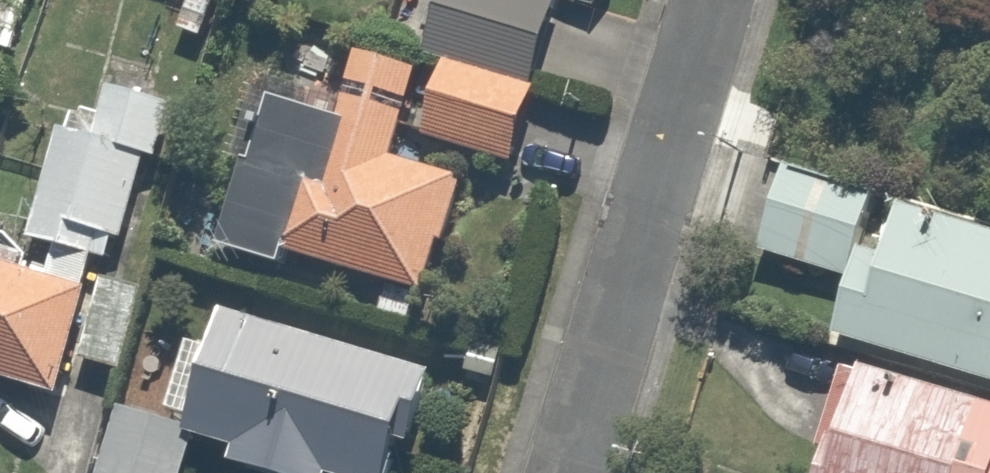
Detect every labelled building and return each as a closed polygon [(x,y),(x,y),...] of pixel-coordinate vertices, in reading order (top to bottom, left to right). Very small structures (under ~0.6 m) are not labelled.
[(439,50),(545,85),(574,0),(456,0),(439,50)] [(554,98),(371,41),(346,121),(286,103),(238,258),(307,280),(314,258),(441,298),(485,160),(530,175),(554,98)] [(77,393),(86,361),(127,373),(151,293),(107,280),(111,266),(124,270),(173,99),(122,85),(113,116),(23,89),(4,155),(59,170),(38,241),(70,251),(63,276),(0,258),(0,371),(77,393)] [(792,159),(762,251),(858,282),(840,337),(989,386),(989,224),(792,159)] [(231,324),(225,351),(199,345),(183,415),(210,421),(205,440),(245,449),(241,468),(263,472),(410,472),(424,416),(466,426),(476,381),(231,324)] [(864,363),(842,427),(863,434),(852,466),(831,459),(826,472),(989,472),(989,406),(864,363)] [(126,414),(109,472),(185,472),(197,435),(126,414)]
